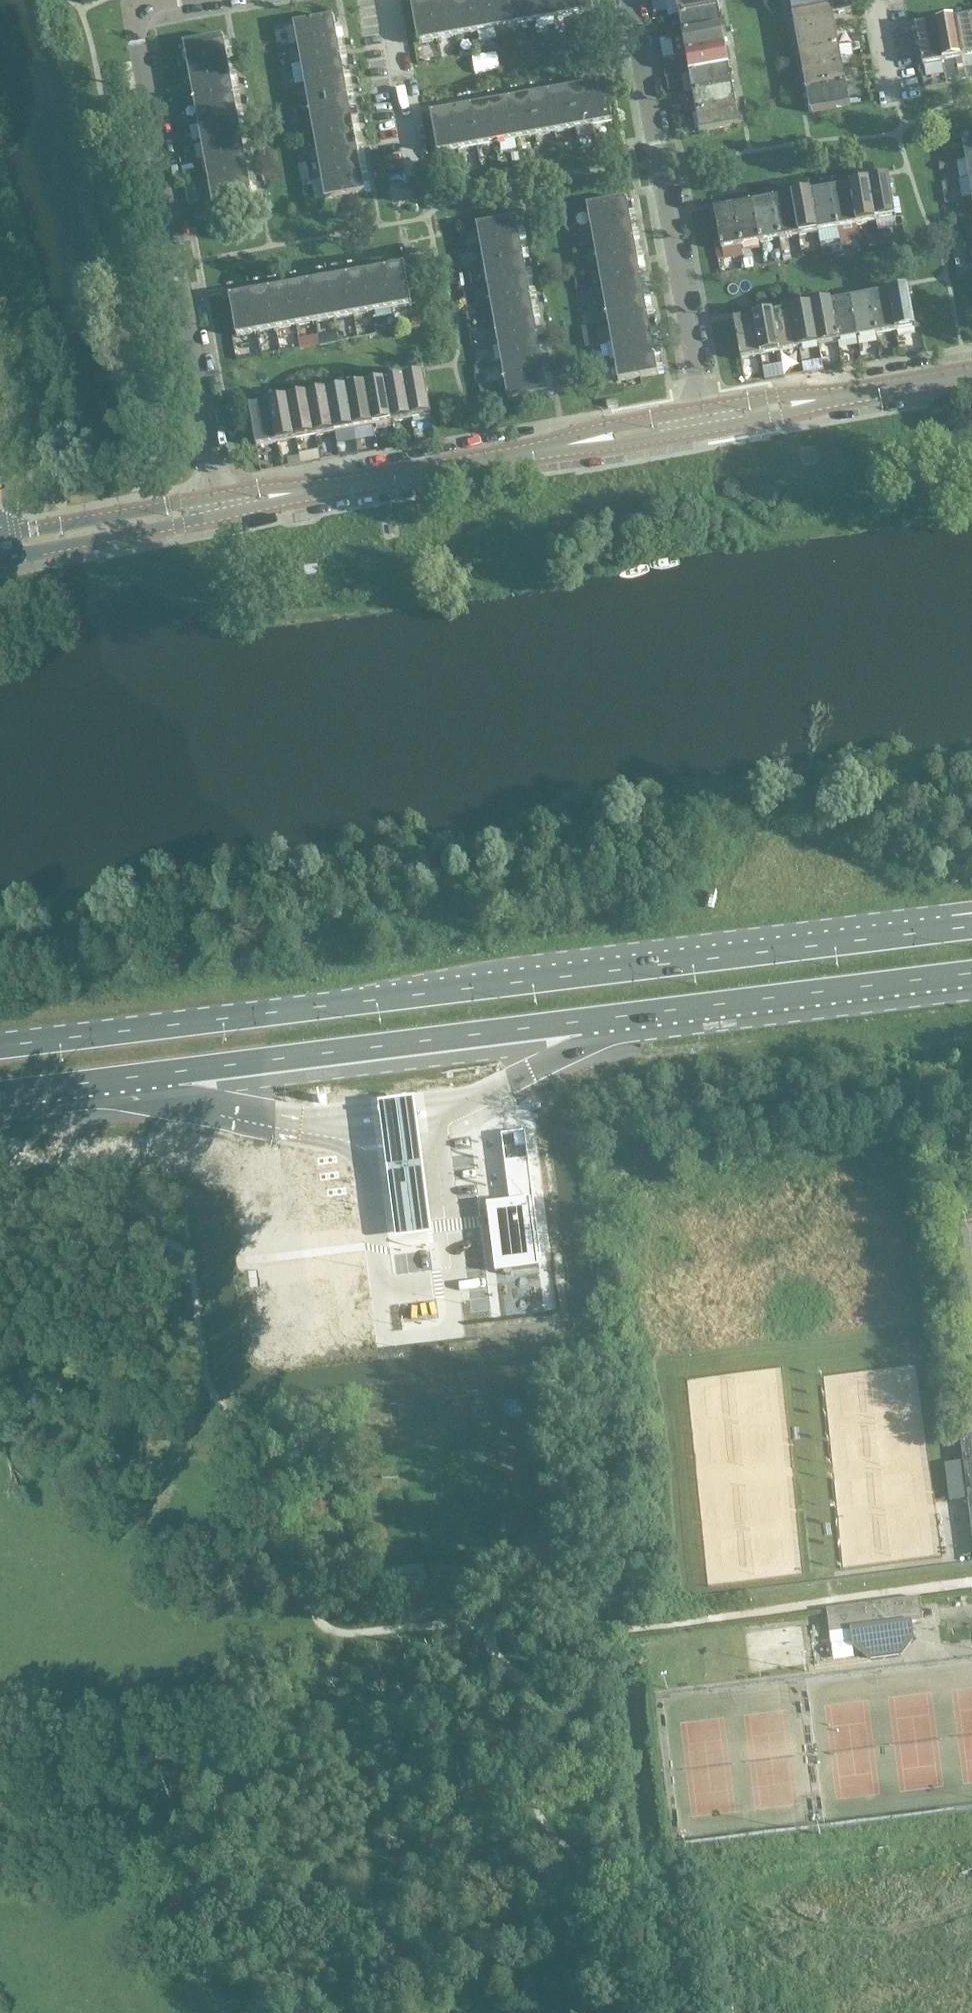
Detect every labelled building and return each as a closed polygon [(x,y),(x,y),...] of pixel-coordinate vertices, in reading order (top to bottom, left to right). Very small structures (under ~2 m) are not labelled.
[(432,0),(423,0),(423,2),(412,4),(419,44),(438,41),(431,0),(432,0)] [(432,0),(431,0),(438,41),(458,37),(451,0),(434,0),(432,0)] [(458,37),(477,34),(471,0),(451,0),(458,37)] [(477,34),(496,30),(491,0),(471,0),(477,34)] [(496,30),(516,27),(511,0),(491,0),(496,30)] [(516,27),(535,23),(531,0),(511,0),(516,27)] [(535,23),(555,20),(551,0),(531,0),(535,23)] [(555,20),(574,16),(571,0),(551,0),(555,20)] [(574,16),(594,13),(591,0),(571,0),(574,16)] [(679,16),(720,9),(718,0),(676,0),(679,16)] [(793,16),(834,9),(832,0),(790,0),(793,16)] [(679,16),(682,36),(723,28),(720,9),(679,16)] [(794,36),(796,35),(837,28),(834,9),(793,16),(794,24),(792,24),(794,36)] [(955,19),(962,60),(971,59),(971,16),(955,19)] [(295,25),(298,45),(338,38),(338,39),(344,38),(342,29),(337,30),(335,18),(295,25)] [(955,19),(935,23),(943,64),(962,60),(955,19)] [(943,64),(935,23),(916,26),(923,67),(943,64)] [(686,55),(727,48),(723,28),(682,36),(672,38),(675,57),(686,55)] [(797,55),(799,55),(841,47),(837,28),(796,35),(797,43),(795,43),(797,55)] [(184,45),(188,65),(228,57),(228,58),(234,57),(232,49),(227,50),(225,38),(184,45)] [(298,45),(301,64),(342,57),(342,58),(347,57),(346,48),(340,49),(338,39),(338,38),(298,45)] [(799,55),(803,74),(844,67),(841,47),(799,55)] [(686,55),(689,75),(730,67),(727,48),(686,55)] [(188,65),(191,84),(232,77),(232,78),(237,77),(236,68),(230,69),(228,58),(228,57),(188,65)] [(301,64),(305,84),(345,76),(351,76),(349,67),(344,68),(342,58),(342,57),(301,64)] [(689,75),(693,94),(734,87),(730,67),(689,75)] [(803,74),(806,94),(848,86),(844,67),(803,74)] [(305,84),(308,103),(349,96),(349,97),(354,96),(353,87),(347,88),(345,76),(305,84)] [(191,84),(195,103),(235,96),(235,97),(241,96),(239,87),(234,88),(232,78),(232,77),(191,84)] [(598,84),(587,86),(594,126),(613,123),(605,77),(597,79),(598,84)] [(559,91),(548,93),(555,133),(574,130),(567,90),(567,84),(558,86),(559,91)] [(587,86),(567,90),(574,130),(594,126),(587,86)] [(848,86),(806,94),(808,100),(805,101),(807,113),(810,112),(810,113),(851,106),(848,86)] [(693,94),(696,113),(737,106),(734,87),(693,94)] [(520,98),(509,100),(516,140),(536,137),(529,97),(528,91),(519,93),(520,98)] [(548,93),(529,97),(536,137),(555,133),(548,93)] [(501,102),(491,104),(490,104),(497,144),(516,140),(509,100),(509,95),(500,96),(501,102)] [(195,103),(198,123),(239,116),(244,115),(242,106),(237,107),(235,97),(235,96),(195,103)] [(308,103),(312,123),(352,115),(349,97),(349,96),(308,103)] [(482,105),(471,107),(470,107),(477,147),(497,144),(490,104),(491,104),(490,98),(481,100),(482,105)] [(462,109),(452,110),(451,111),(458,151),(477,147),(470,107),(471,107),(470,102),(462,103),(462,109)] [(451,111),(452,110),(451,105),(442,107),(443,112),(431,114),(439,154),(458,151),(451,111)] [(737,106),(696,113),(700,133),(741,125),(737,106)] [(312,123),(315,142),(356,135),(361,134),(360,125),(354,126),(352,115),(312,123)] [(198,123),(202,142),(242,135),(248,135),(246,126),(241,127),(239,116),(198,123)] [(202,142),(205,162),(245,155),(251,154),(249,145),(244,146),(242,135),(202,142)] [(315,142),(319,161),(359,154),(365,153),(363,145),(358,146),(356,135),(315,142)] [(965,159),(971,158),(971,138),(961,140),(965,159)] [(319,161),(322,181),(363,174),(368,173),(366,164),(361,165),(359,154),(319,161)] [(205,162),(209,181),(249,174),(254,173),(253,164),(247,165),(245,155),(205,162)] [(209,181),(212,201),(252,193),(258,192),(256,183),(251,184),(249,174),(209,181)] [(363,174),(322,181),(326,200),(372,192),(370,183),(364,184),(363,174)] [(889,178),(870,182),(877,223),(897,219),(889,178)] [(850,183),(850,185),(858,226),(877,223),(870,182),(869,180),(850,183)] [(850,185),(831,189),(838,230),(858,226),(850,185)] [(831,189),(811,192),(819,233),(838,230),(831,189)] [(792,193),(792,196),(799,237),(819,233),(811,192),(804,193),(803,191),(792,193)] [(252,193),(212,201),(216,220),(261,212),(260,203),(254,204),(252,193)] [(792,196),(773,199),(780,240),(799,237),(792,196)] [(773,199),(753,203),(761,244),(780,240),(773,199)] [(587,207),(591,226),(631,219),(631,220),(637,219),(635,210),(630,211),(628,200),(587,207)] [(753,203),(734,206),(741,247),(761,244),(753,203)] [(741,247),(734,206),(714,209),(722,251),(741,247)] [(591,226),(594,246),(635,239),(635,240),(640,239),(639,230),(633,231),(631,220),(631,219),(591,226)] [(477,227),(481,246),(521,239),(521,240),(527,239),(525,230),(520,231),(517,220),(477,227)] [(481,246),(484,266),(524,258),(525,259),(530,258),(528,250),(523,250),(521,240),(521,239),(481,246)] [(594,246),(598,265),(638,258),(638,259),(644,258),(642,249),(637,250),(635,240),(635,239),(594,246)] [(484,266),(488,285),(528,278),(533,278),(532,269),(526,270),(525,259),(524,258),(484,266)] [(598,265),(601,285),(642,278),(647,277),(646,268),(640,269),(638,259),(638,258),(598,265)] [(396,267),(385,269),(393,309),(412,306),(404,260),(395,262),(396,267)] [(377,271),(366,272),(373,313),(393,309),(385,269),(385,263),(376,265),(377,271)] [(358,274),(347,276),(354,316),(373,313),(366,272),(365,267),(357,268),(358,274)] [(338,277),(327,279),(334,320),(354,316),(347,276),(346,270),(337,272),(338,277)] [(319,281),(308,283),(315,323),(334,320),(327,279),(327,274),(318,275),(319,281)] [(300,284),(289,286),(288,286),(296,327),(315,323),(308,283),(307,277),(299,279),(300,284)] [(488,285),(491,304),(531,297),(537,297),(535,288),(530,289),(528,278),(488,285)] [(601,285),(605,304),(645,297),(651,296),(649,288),(644,289),(642,278),(601,285)] [(280,288),(270,290),(269,290),(276,330),(296,327),(288,286),(289,286),(288,281),(279,282),(280,288)] [(261,291),(250,293),(249,293),(257,334),(276,330),(269,290),(270,290),(269,284),(260,286),(261,291)] [(889,289),(889,292),(890,292),(897,333),(916,329),(909,287),(908,288),(908,289),(901,290),(900,287),(889,289)] [(249,293),(250,293),(250,288),(241,289),(242,295),(230,297),(237,337),(257,334),(249,293)] [(870,293),(870,295),(877,336),(897,333),(890,292),(889,292),(885,293),(884,290),(870,293)] [(850,296),(851,299),(858,340),(877,336),(870,295),(862,297),(862,294),(850,296)] [(491,304),(495,324),(535,317),(540,316),(538,303),(533,304),(531,297),(491,304)] [(605,304),(608,324),(649,317),(654,316),(653,307),(647,308),(645,297),(605,304)] [(851,299),(831,302),(839,343),(858,340),(851,299)] [(831,302),(812,306),(819,347),(839,343),(831,302)] [(812,306),(792,309),(800,350),(819,347),(812,306)] [(792,309),(773,313),(780,354),(800,350),(792,309)] [(773,313),(754,316),(761,357),(780,354),(773,313)] [(761,357),(754,316),(734,320),(742,361),(761,357)] [(495,324),(498,343),(538,336),(544,335),(542,327),(537,327),(535,317),(495,324)] [(608,324),(612,343),(652,336),(658,335),(656,326),(650,327),(649,317),(608,324)] [(502,363),(542,356),(547,355),(546,346),(540,347),(538,336),(498,343),(502,363)] [(615,362),(656,355),(661,354),(659,345),(654,346),(652,336),(612,343),(615,362)] [(656,355),(615,362),(619,382),(659,375),(665,374),(663,365),(657,366),(656,355)] [(505,382),(545,375),(551,374),(549,365),(544,366),(542,356),(502,363),(505,382)] [(545,375),(505,382),(509,402),(554,393),(553,385),(547,386),(545,375)] [(425,376),(405,379),(413,419),(432,416),(425,376)] [(384,379),(385,383),(386,383),(393,423),(413,419),(405,379),(397,381),(397,377),(384,379)] [(386,383),(385,383),(366,386),(374,426),(393,423),(386,383)] [(366,386),(347,390),(354,430),(374,426),(366,386)] [(319,395),(308,397),(315,437),(335,433),(327,393),(326,389),(319,391),(319,395)] [(347,390),(327,393),(335,433),(354,430),(347,390)] [(308,397),(289,400),(296,440),(315,437),(308,397)] [(289,400),(269,404),(276,444),(296,440),(289,400)] [(276,444),(269,404),(250,407),(257,447),(276,444)] [(415,1099),(379,1103),(396,1239),(433,1234),(415,1099)] [(510,1200),(487,1203),(496,1271),(503,1270),(503,1271),(504,1272),(504,1273),(505,1273),(505,1274),(506,1274),(507,1274),(507,1275),(508,1275),(509,1275),(509,1274),(510,1274),(511,1274),(511,1273),(512,1273),(512,1272),(512,1271),(513,1270),(513,1269),(539,1266),(538,1256),(541,1256),(525,1131),(502,1134),(510,1200)] [(971,1531),(971,1438),(961,1439),(971,1531)] [(905,1624),(923,1621),(920,1598),(827,1610),(830,1634),(848,1631),(849,1645),(868,1659),(892,1656),(907,1638),(905,1624)]
